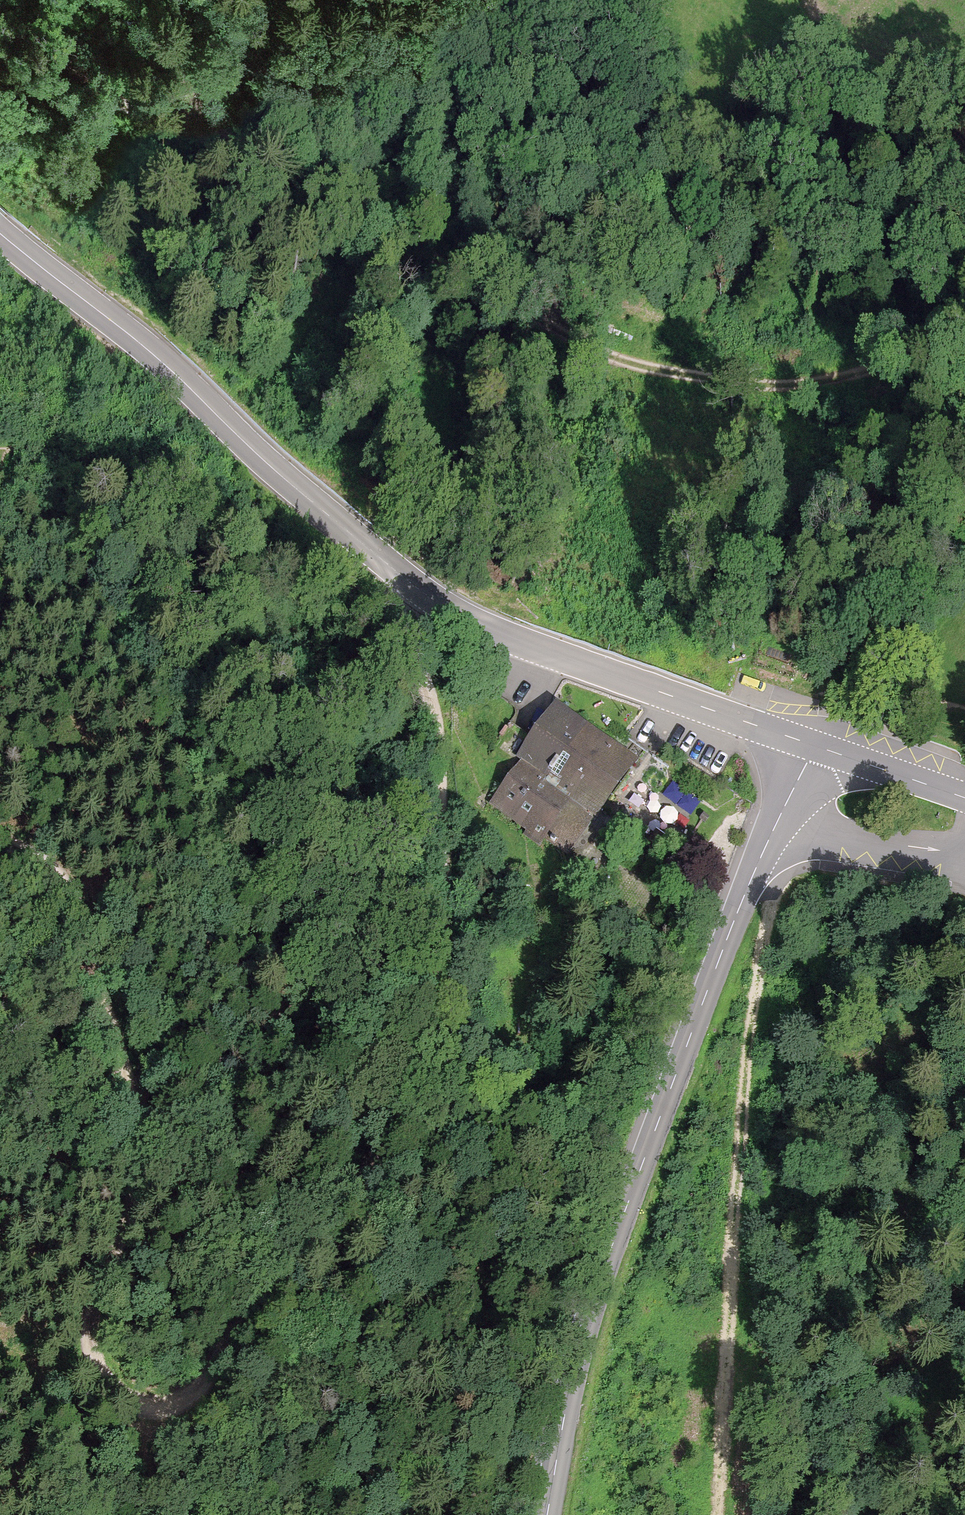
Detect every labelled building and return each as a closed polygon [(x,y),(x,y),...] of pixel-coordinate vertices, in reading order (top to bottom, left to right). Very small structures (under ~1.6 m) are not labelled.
[(627,772),(621,767),(554,718),(523,760),(519,757),(530,741),(506,724),(487,749),(517,771),(492,805),(493,806),(496,802),(530,826),(523,837),(533,845),(539,837),(561,853),(579,829),(593,839),(601,827),(600,827),(604,821),(596,816),(597,814),(592,810),(594,808),(592,807),(620,768),(627,773),(627,772)] [(615,745),(583,721),(578,728),(610,752),(615,745)]
